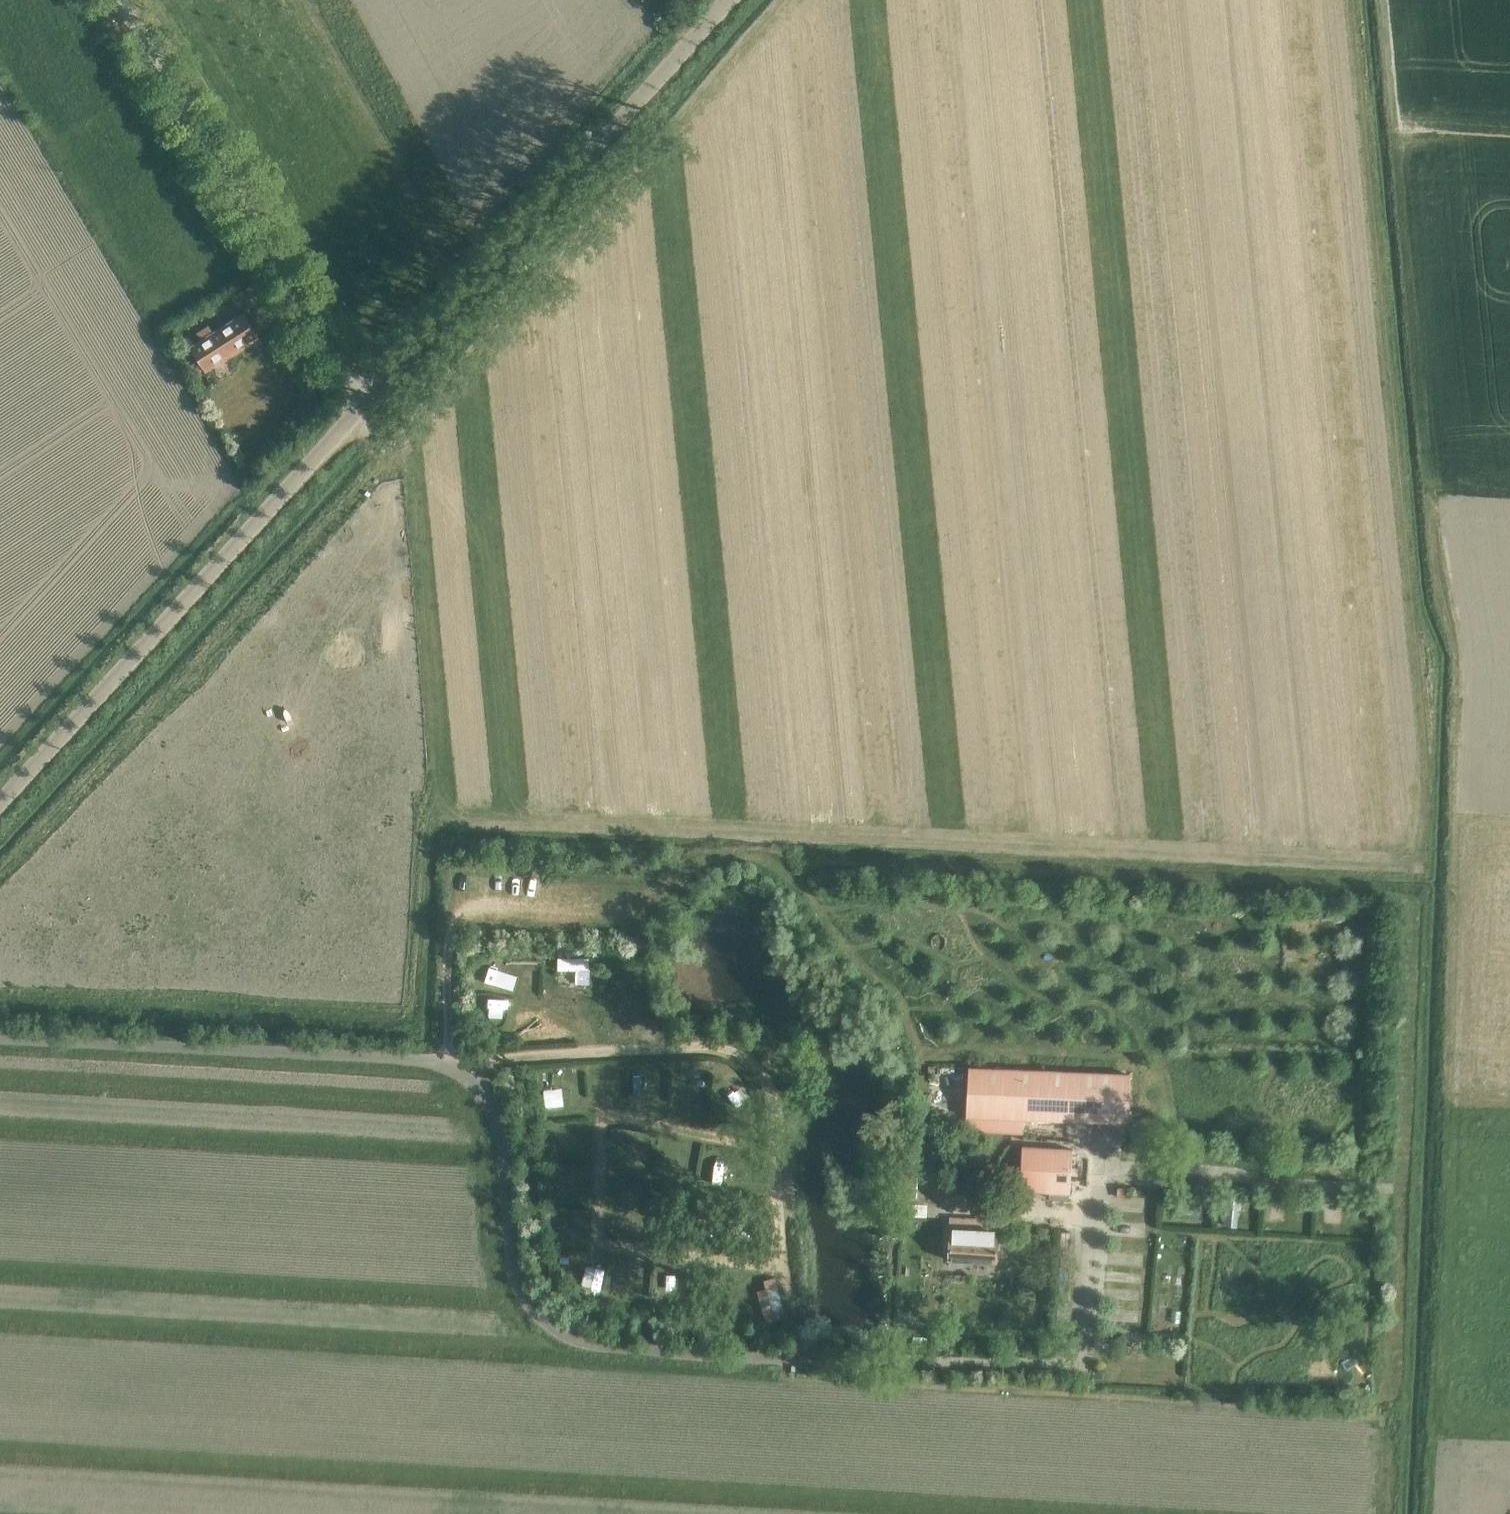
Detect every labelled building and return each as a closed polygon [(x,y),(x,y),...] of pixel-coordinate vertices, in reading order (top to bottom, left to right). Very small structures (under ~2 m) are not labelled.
[(256,344),(259,342),(244,317),(191,349),(201,365),(197,367),(200,371),(204,369),(205,371),(253,341),(256,344)] [(1129,1075),(968,1068),(966,1117),(1127,1124),(1129,1075)] [(965,1133),(966,1117),(930,1115),(929,1132),(965,1133)] [(1069,1194),(1072,1150),(1022,1147),(1019,1191),(1069,1194)] [(995,1262),(998,1220),(950,1218),(948,1260),(995,1262)]
